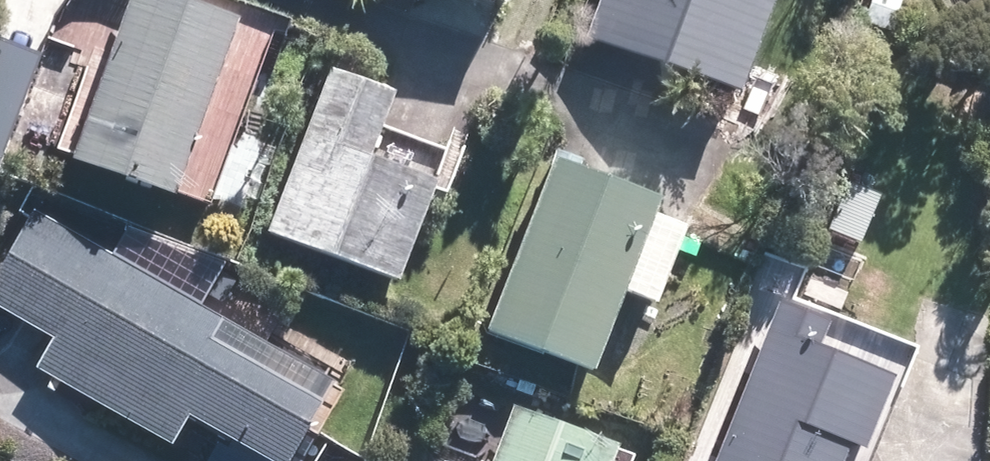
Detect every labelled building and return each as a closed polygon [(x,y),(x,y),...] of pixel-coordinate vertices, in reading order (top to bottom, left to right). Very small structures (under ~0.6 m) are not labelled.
[(225,0),(98,0),(81,46),(117,60),(84,151),(192,191),(258,12),(225,0)] [(599,29),(760,88),(793,0),(609,0),(599,29)] [(408,89),(340,64),(279,229),(409,277),(450,169),(387,145),(408,89)] [(702,220),(560,165),(495,336),(606,378),(634,303),(666,315),(702,220)] [(37,204),(0,272),(0,304),(59,337),(45,363),(190,443),(207,413),(294,460),(312,460),(356,380),(37,204)] [(793,291),(722,460),(879,460),(927,347),(793,291)] [(519,400),(513,419),(452,398),(436,443),(488,460),(647,460),(648,460),(626,452),(630,439),(519,400)]
